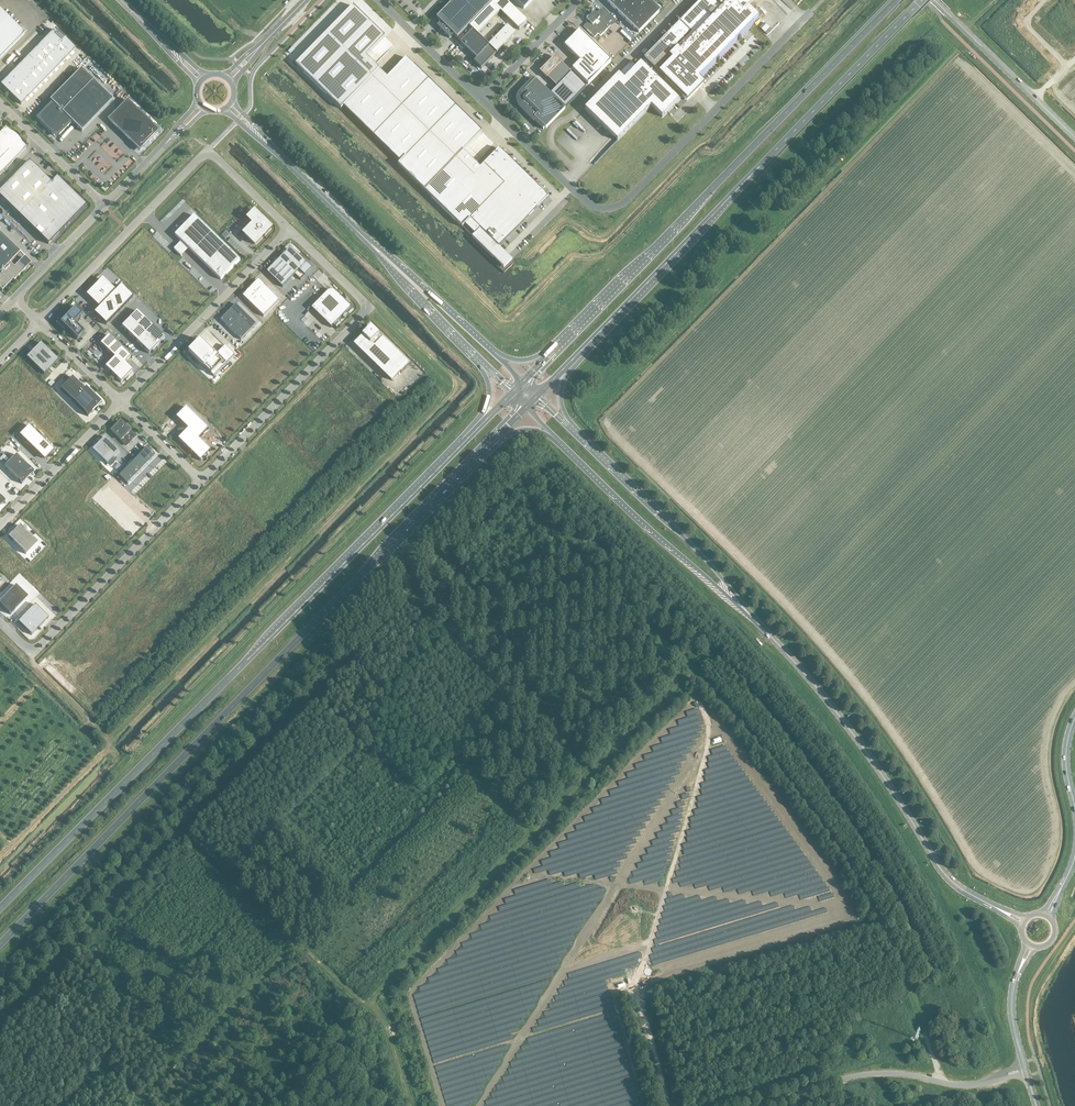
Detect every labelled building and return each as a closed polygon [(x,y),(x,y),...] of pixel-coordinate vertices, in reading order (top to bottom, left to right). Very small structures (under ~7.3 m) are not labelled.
[(437,26),(449,38),(453,35),(457,38),(495,0),(455,0),(437,18),(441,22),(437,26)] [(505,1),(505,0),(496,0),(488,8),(496,15),(500,12),(497,9),(505,1)] [(524,10),(534,0),(514,0),(524,10)] [(667,113),(682,97),(687,101),(703,85),(699,80),(762,15),(751,4),(755,0),(702,0),(636,67),(631,62),(585,109),(618,141),(651,107),(662,117),(667,113)] [(661,11),(649,0),(609,0),(607,2),(639,33),(661,11)] [(497,9),(500,12),(500,11),(503,14),(511,6),(505,1),(497,9)] [(353,6),(296,65),(341,109),(343,107),(400,163),(398,165),(462,228),(463,227),(465,225),(474,235),(473,237),(472,237),(493,258),(504,268),(512,260),(503,251),(499,247),(549,197),(499,149),(481,167),(480,168),(476,164),(463,152),(482,132),(406,58),(387,78),(379,70),(366,57),(367,56),(385,37),(353,6)] [(511,6),(503,14),(507,18),(515,10),(511,6)] [(496,15),(488,8),(485,12),(493,19),(496,15)] [(587,23),(584,27),(595,37),(598,34),(600,36),(610,26),(608,24),(612,20),(601,9),(597,13),(595,11),(591,14),(591,15),(591,14),(592,15),(589,18),(588,17),(589,17),(588,17),(585,21),(587,23)] [(0,10),(0,59),(25,34),(24,33),(26,31),(22,27),(20,29),(0,10)] [(515,10),(507,18),(511,22),(515,18),(519,14),(515,10)] [(493,19),(485,12),(481,16),(489,23),(493,19)] [(515,18),(523,26),(527,22),(519,14),(515,18)] [(489,23),(481,16),(477,20),(485,27),(489,23)] [(515,18),(511,22),(519,30),(523,26),(515,18)] [(768,28),(772,23),(767,19),(763,24),(768,28)] [(485,27),(477,20),(473,23),(481,31),(485,27)] [(481,31),(473,23),(469,27),(473,31),(477,35),(481,31)] [(503,30),(511,38),(516,34),(508,26),(503,30)] [(51,34),(60,44),(65,40),(55,30),(51,34)] [(500,34),(508,42),(511,38),(503,30),(500,34)] [(477,35),(473,31),(461,43),(466,49),(477,59),(478,58),(482,54),(485,50),(489,47),(488,46),(477,35)] [(563,46),(572,55),(572,54),(580,62),(573,70),(588,85),(611,61),(580,31),(572,38),(563,46)] [(60,44),(51,34),(46,39),(56,49),(60,44)] [(508,42),(500,34),(496,38),(504,46),(508,42)] [(504,46),(496,38),(492,42),(500,50),(504,46)] [(50,55),(56,49),(46,39),(40,45),(50,55)] [(60,44),(70,54),(75,49),(65,40),(60,44)] [(492,42),(488,46),(489,47),(496,54),(496,53),(500,50),(492,42)] [(66,59),(70,54),(60,44),(56,49),(66,59)] [(45,60),(49,55),(50,55),(40,45),(35,50),(45,60)] [(485,50),(482,54),(489,61),(492,57),(496,54),(489,47),(485,50)] [(49,55),(60,65),(66,59),(56,49),(50,55),(49,55)] [(44,61),(45,60),(35,50),(30,56),(40,66),(44,61)] [(477,59),(474,62),(481,69),(485,65),(489,61),(482,54),(478,58),(477,59)] [(54,71),(60,65),(49,55),(45,60),(44,61),(54,71)] [(34,71),(39,66),(40,66),(30,56),(24,61),(34,71)] [(571,73),(561,63),(560,63),(554,57),(554,58),(554,59),(552,62),(551,61),(550,61),(551,62),(541,72),(547,78),(557,88),(551,94),(566,108),(585,87),(571,73)] [(34,71),(24,61),(19,67),(29,77),(33,72),(34,71)] [(39,66),(49,76),(54,71),(44,61),(40,66),(39,66)] [(43,82),(49,76),(39,66),(34,71),(33,72),(43,82)] [(24,82),(28,77),(29,77),(19,67),(14,72),(24,82)] [(113,100),(84,72),(81,69),(50,101),(52,103),(36,119),(53,136),(56,133),(59,136),(72,122),(82,132),(113,100)] [(24,82),(14,72),(9,77),(19,87),(24,82)] [(38,87),(43,82),(33,72),(29,77),(28,77),(38,87)] [(11,95),(19,87),(9,77),(5,81),(1,85),(5,89),(11,95)] [(24,82),(34,92),(38,87),(28,77),(24,82)] [(517,97),(518,97),(518,102),(517,103),(518,104),(518,105),(519,106),(519,107),(520,107),(534,121),(536,119),(546,129),(565,109),(536,80),(525,91),(523,89),(520,92),(519,93),(519,94),(518,95),(517,96),(517,97)] [(29,97),(34,92),(24,82),(19,87),(29,97)] [(25,101),(29,97),(19,87),(11,95),(17,101),(21,105),(25,101)] [(108,120),(134,145),(133,146),(139,152),(160,131),(154,124),(153,125),(127,100),(108,120)] [(26,148),(6,128),(0,134),(0,175),(26,148)] [(48,244),(85,206),(57,178),(56,178),(51,183),(29,162),(0,191),(0,197),(48,244)] [(255,213),(249,219),(254,225),(245,235),(255,245),(269,231),(271,229),(267,225),(267,224),(255,213)] [(240,260),(194,216),(175,236),(221,280),(240,260)] [(13,281),(14,282),(26,269),(15,259),(21,252),(20,253),(0,234),(0,290),(2,292),(13,281)] [(283,288),(295,275),(299,270),(305,276),(311,269),(306,264),(291,249),(285,256),(284,255),(267,272),(283,288)] [(119,311),(132,298),(120,286),(114,292),(102,280),(95,288),(119,311)] [(264,317),(279,301),(258,281),(243,297),(264,317)] [(119,311),(95,288),(88,295),(100,307),(94,313),(106,325),(119,311)] [(327,293),(312,309),(331,328),(351,307),(337,293),(335,292),(333,291),(331,291),(329,292),(327,293)] [(256,324),(236,304),(220,320),(241,340),(256,324)] [(75,308),(65,318),(60,324),(77,340),(84,333),(74,323),(82,315),(75,308)] [(137,311),(129,319),(137,327),(145,319),(137,311)] [(129,319),(121,327),(129,335),(137,327),(129,319)] [(145,319),(137,327),(145,334),(153,326),(145,319)] [(153,326),(145,334),(157,346),(165,338),(153,326)] [(401,372),(401,373),(410,364),(371,326),(363,335),(363,336),(355,345),(392,381),(401,372)] [(137,327),(129,335),(137,342),(145,334),(137,327)] [(145,334),(137,342),(149,354),(157,346),(145,334)] [(108,335),(100,344),(114,358),(105,367),(121,383),(132,371),(125,363),(130,357),(108,335)] [(201,340),(189,352),(214,377),(235,355),(225,346),(216,356),(201,340)] [(41,343),(27,358),(44,375),(58,360),(41,343)] [(88,416),(101,403),(85,387),(84,389),(72,378),(60,389),(88,416)] [(187,408),(177,418),(189,430),(199,419),(187,408)] [(4,438),(16,426),(1,412),(0,414),(0,435),(4,438)] [(199,419),(189,430),(199,440),(200,440),(210,430),(199,419)] [(112,431),(127,446),(136,436),(121,422),(112,431)] [(54,451),(29,426),(19,436),(42,458),(43,458),(45,460),(49,455),(49,456),(54,451)] [(189,430),(179,440),(189,450),(199,440),(189,430)] [(106,438),(94,450),(107,464),(119,451),(106,438)] [(199,440),(189,450),(201,461),(211,451),(200,440),(199,440)] [(148,448),(120,477),(128,484),(156,456),(148,448)] [(16,455),(5,467),(22,484),(34,472),(16,455)] [(100,498),(111,509),(120,500),(109,489),(100,498)] [(111,509),(122,520),(131,510),(120,500),(111,509)] [(41,504),(34,511),(50,527),(57,520),(41,504)] [(143,521),(131,510),(122,520),(133,531),(143,521)] [(34,511),(27,518),(43,534),(50,527),(34,511)] [(20,526),(8,537),(26,555),(37,543),(20,526)] [(20,565),(0,546),(0,561),(12,573),(20,565)] [(0,601),(0,605),(11,615),(28,597),(16,585),(0,601)] [(35,605),(18,622),(31,635),(48,618),(35,605)]
